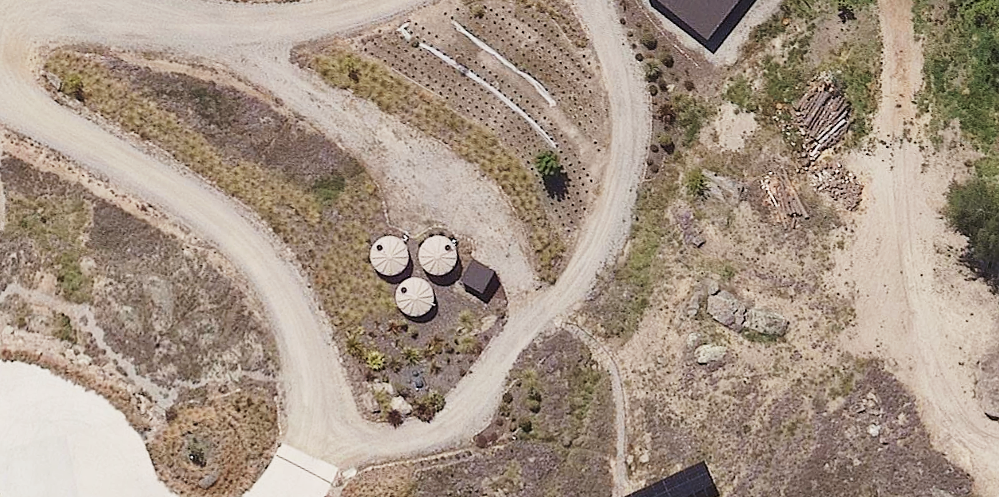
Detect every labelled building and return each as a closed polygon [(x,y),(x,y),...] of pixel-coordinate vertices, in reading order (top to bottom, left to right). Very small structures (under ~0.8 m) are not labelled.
[(706,39),(738,0),(657,0),(706,39)] [(493,271),(471,258),(458,284),(480,296),(493,271)]
